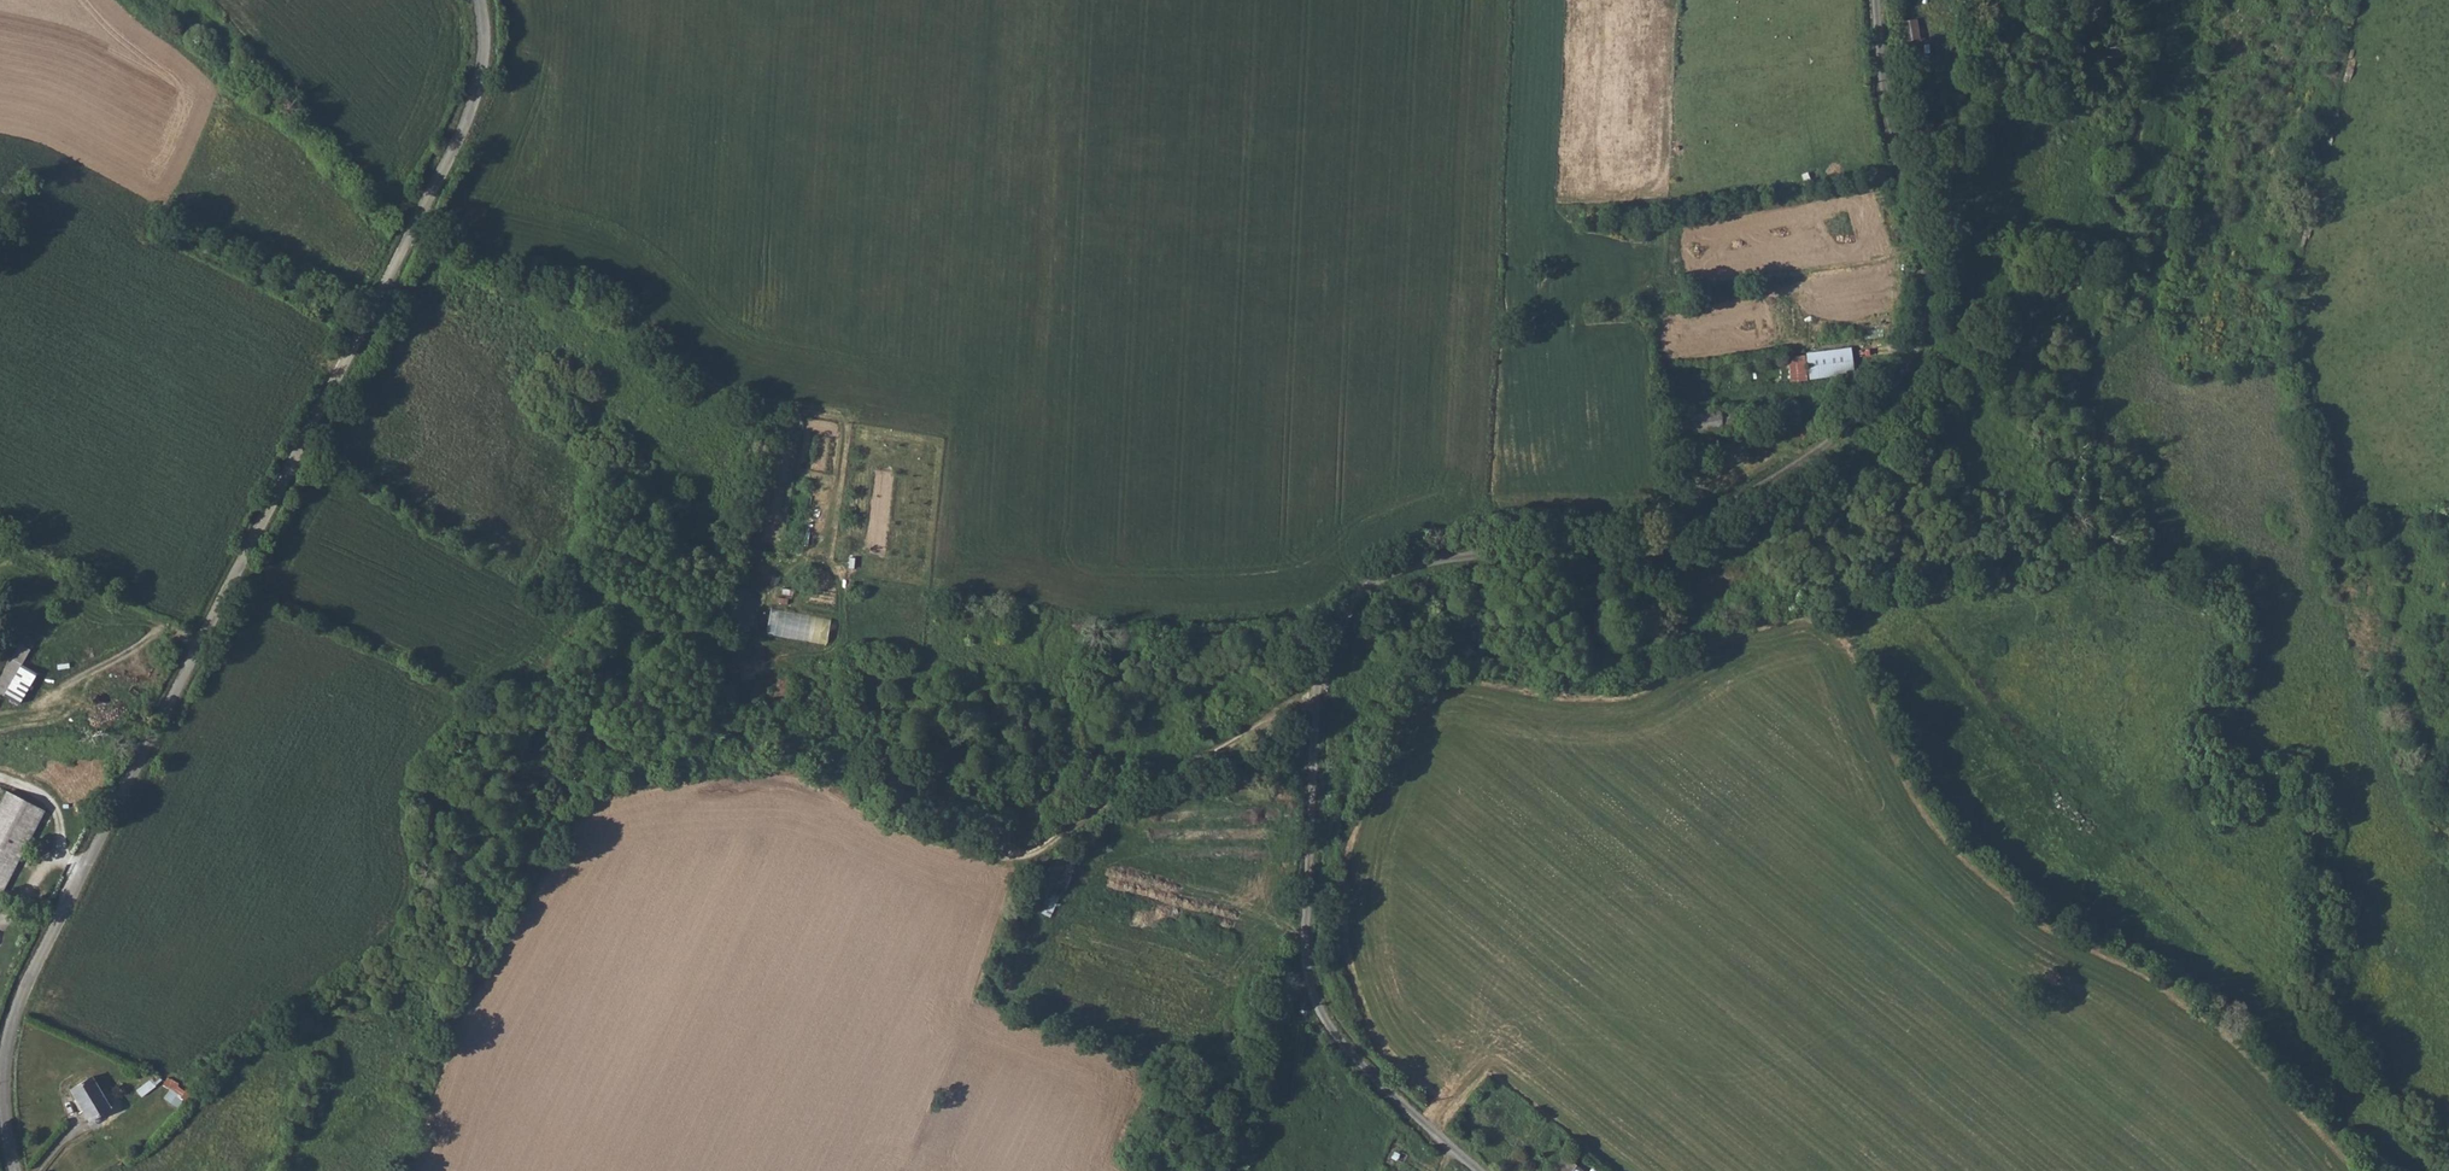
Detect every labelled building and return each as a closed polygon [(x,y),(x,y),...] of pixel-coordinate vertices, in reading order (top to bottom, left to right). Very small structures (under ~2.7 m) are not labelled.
[(1901,20),(1904,41),(1921,38),(1918,18),(1901,20)] [(1806,352),(1810,378),(1856,371),(1852,346),(1806,352)] [(1791,381),(1807,379),(1805,355),(1789,356),(1791,381)] [(1681,431),(1722,429),(1721,410),(1680,412),(1681,431)] [(771,607),(767,634),(828,644),(832,617),(771,607)] [(21,704),(37,673),(22,666),(31,648),(19,641),(0,679),(0,693),(21,704)] [(101,719),(124,727),(128,717),(112,711),(104,709),(101,719)] [(0,808),(0,891),(44,808),(10,789),(0,808)] [(1057,884),(1068,888),(1076,863),(1064,860),(1057,884)] [(97,1077),(75,1088),(91,1120),(113,1108),(97,1077)] [(159,1093),(181,1107),(191,1091),(169,1077),(159,1093)]
